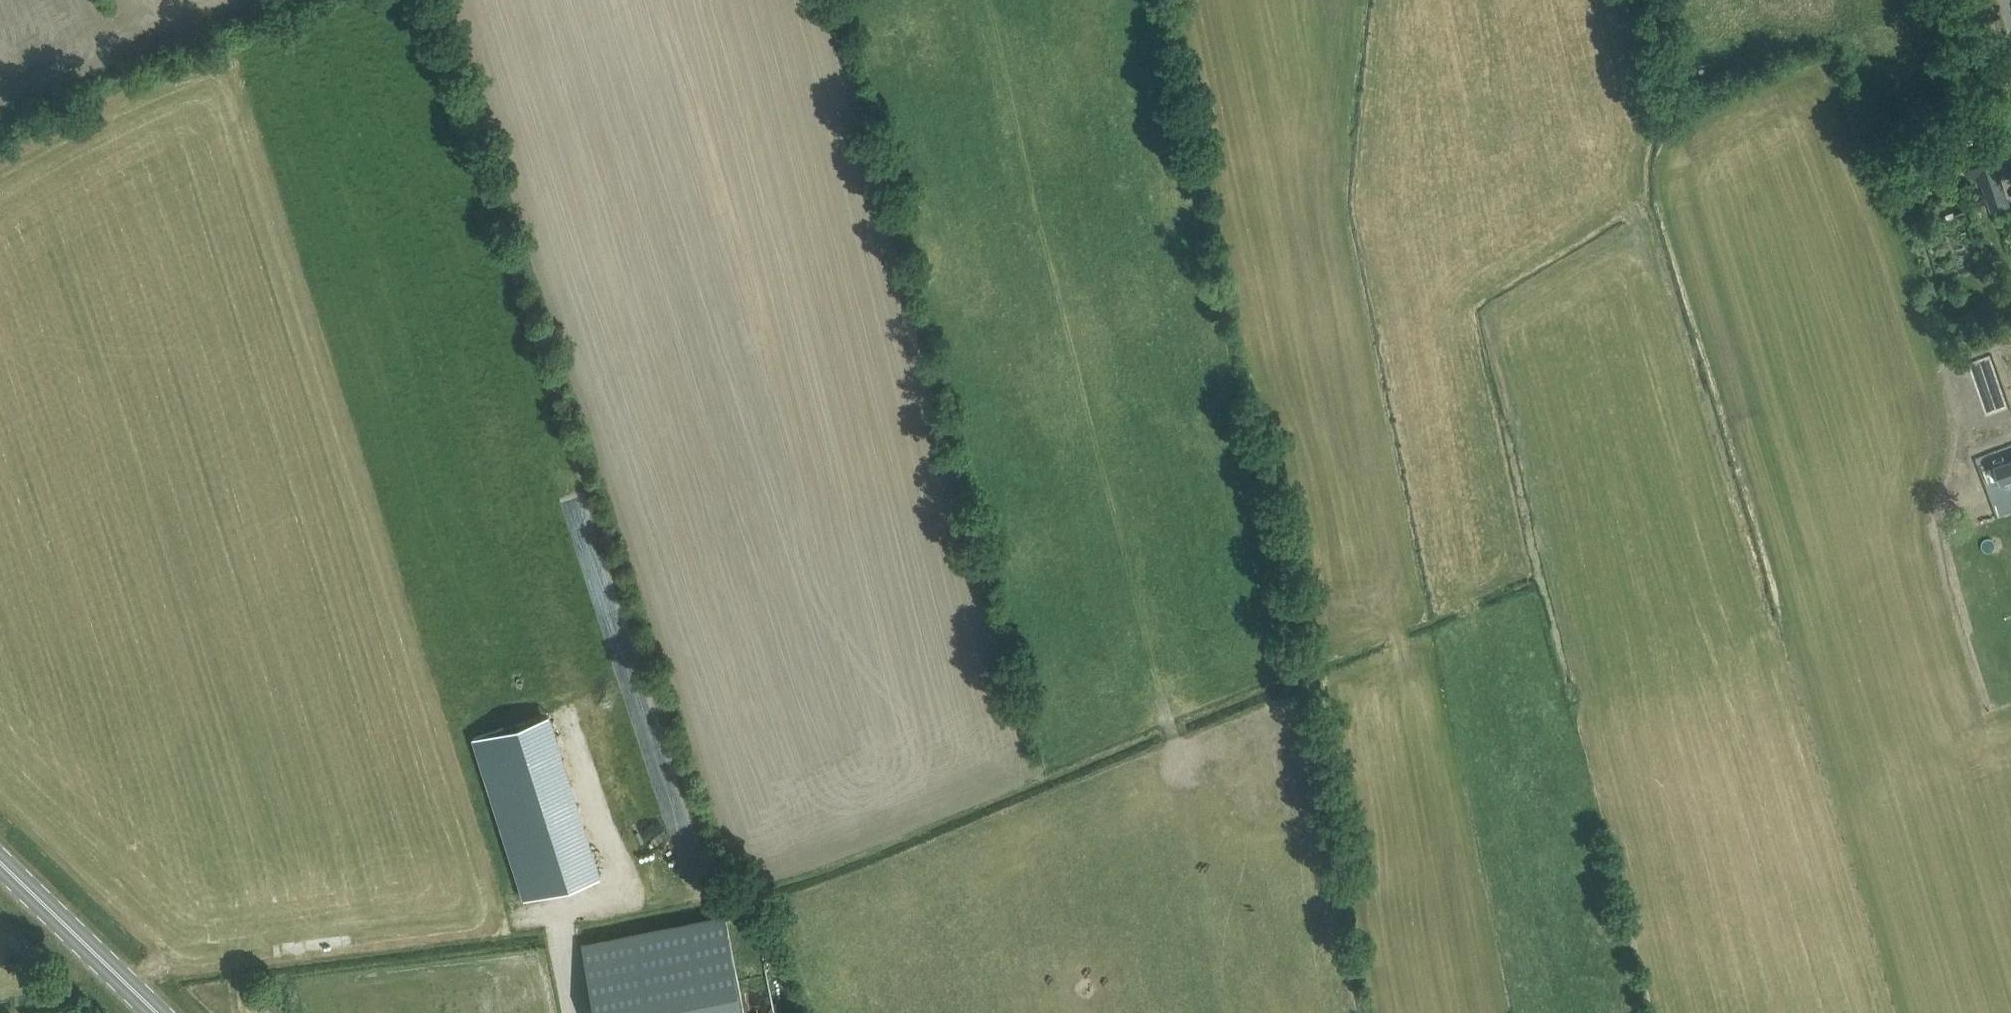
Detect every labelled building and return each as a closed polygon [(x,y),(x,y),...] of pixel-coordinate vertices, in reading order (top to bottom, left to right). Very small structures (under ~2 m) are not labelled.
[(1999,141),(1959,155),(1966,176),(2007,162),(1999,141)] [(1996,180),(1982,185),(1991,210),(2004,205),(1996,180)] [(549,712),(472,736),(523,896),(600,872),(549,712)] [(723,913),(582,941),(596,1012),(743,1012),(723,913)] [(753,1004),(754,1012),(783,1012),(782,1002),(753,1004)]
